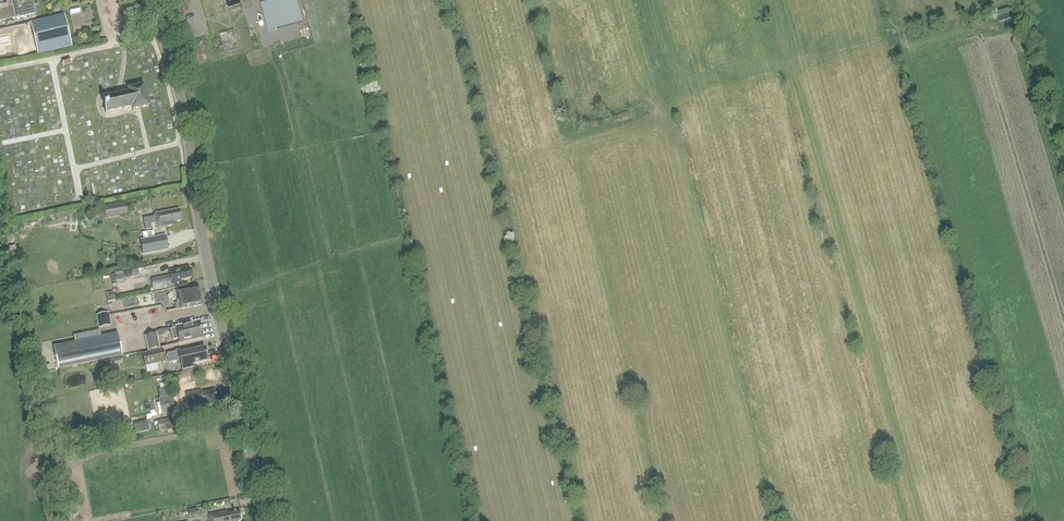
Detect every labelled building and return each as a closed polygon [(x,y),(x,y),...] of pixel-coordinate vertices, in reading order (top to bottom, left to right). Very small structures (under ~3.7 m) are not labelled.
[(4,7),(7,18),(13,17),(13,18),(24,15),(33,13),(31,0),(9,0),(11,5),(4,7)] [(263,13),(272,10),(277,29),(302,22),(296,0),(260,0),(263,13)] [(64,14),(30,22),(38,55),(71,47),(64,14)] [(23,23),(3,27),(5,40),(26,36),(23,23)] [(132,110),(148,107),(143,86),(128,90),(128,92),(102,99),(105,113),(131,107),(132,110)] [(107,217),(129,215),(127,200),(105,203),(107,217)] [(173,222),(181,221),(179,209),(153,214),(153,216),(143,218),(145,230),(151,228),(150,224),(156,223),(157,228),(173,225),(173,222)] [(141,242),(143,254),(169,249),(167,237),(141,242)] [(181,280),(192,278),(190,269),(187,269),(186,265),(169,269),(170,276),(166,277),(166,276),(151,279),(153,290),(173,287),(172,285),(181,283),(181,280)] [(114,273),(116,286),(125,284),(124,278),(139,275),(138,270),(123,272),(114,273)] [(190,307),(201,305),(198,287),(188,289),(187,284),(175,286),(179,309),(190,307)] [(167,290),(118,297),(119,303),(115,303),(116,309),(140,305),(168,301),(167,290)] [(180,343),(203,338),(200,325),(196,326),(195,322),(176,327),(176,328),(171,330),(172,333),(173,340),(179,339),(180,343)] [(148,351),(159,348),(157,337),(162,336),(166,339),(169,334),(172,333),(171,330),(171,328),(154,332),(155,334),(145,336),(148,351)] [(122,356),(118,334),(53,347),(58,369),(79,365),(122,356)] [(205,348),(184,353),(179,354),(179,352),(167,355),(169,363),(180,360),(182,370),(194,367),(193,364),(208,360),(205,348)] [(145,366),(166,362),(163,349),(142,354),(145,366)] [(109,360),(110,367),(123,364),(122,357),(109,360)] [(126,382),(124,375),(114,377),(115,384),(126,382)] [(189,407),(216,403),(215,400),(214,390),(202,393),(201,390),(186,394),(189,407)] [(158,398),(162,415),(172,413),(171,408),(174,408),(171,395),(158,398)] [(176,418),(157,421),(158,431),(178,428),(176,418)] [(136,422),(138,432),(151,430),(149,420),(136,422)] [(197,508),(187,510),(188,517),(187,517),(187,520),(200,520),(197,508)] [(241,520),(239,511),(227,514),(226,511),(209,514),(210,520),(237,520),(241,520)]
